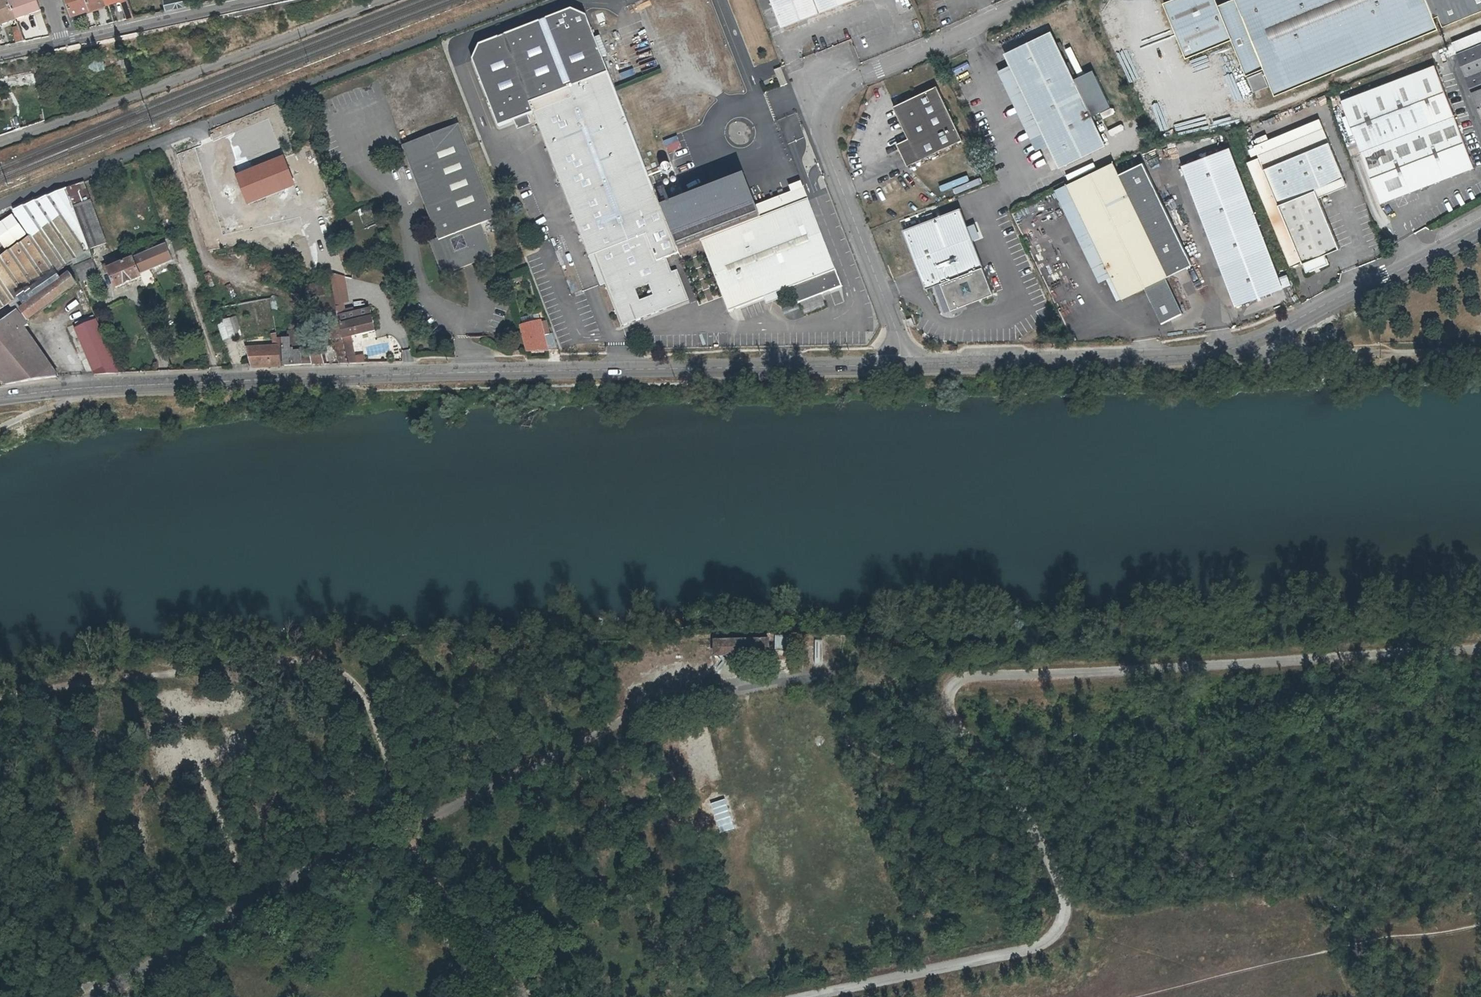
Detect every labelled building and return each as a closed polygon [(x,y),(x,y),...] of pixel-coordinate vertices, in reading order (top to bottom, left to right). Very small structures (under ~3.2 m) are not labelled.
[(15,18),(9,1),(9,0),(0,0),(0,24),(15,18)] [(9,1),(15,18),(42,9),(38,0),(13,0),(9,1)] [(91,0),(70,0),(75,14),(94,9),(91,0)] [(111,4),(109,0),(91,0),(94,9),(111,4)] [(130,0),(125,0),(124,0),(130,18),(136,17),(130,0)] [(188,0),(165,0),(167,11),(190,6),(188,0)] [(785,24),(848,0),(775,0),(785,24)] [(1221,6),(1219,0),(1179,0),(1168,5),(1189,58),(1236,39),(1251,74),(1269,67),(1281,95),(1325,76),(1329,84),(1340,79),(1337,72),(1445,27),(1440,16),(1434,0),(1237,0),(1221,6)] [(1440,16),(1445,13),(1449,24),(1480,11),(1480,0),(1434,0),(1440,16)] [(480,46),(473,61),(501,129),(534,113),(582,236),(585,235),(624,329),(692,303),(677,271),(672,274),(666,261),(680,255),(678,251),(672,234),(663,211),(601,53),(589,22),(570,13),(480,46)] [(18,25),(13,27),(18,42),(24,41),(18,25)] [(1461,74),(1480,122),(1480,32),(1449,45),(1461,74)] [(1008,55),(1014,67),(1051,146),(1062,166),(1107,145),(1094,117),(1076,81),(1053,33),(1008,55)] [(1439,63),(1344,96),(1349,110),(1344,112),(1351,130),(1355,129),(1380,201),(1476,168),(1439,63)] [(1051,146),(1014,67),(999,73),(1039,152),(1051,146)] [(1096,71),(1076,81),(1094,117),(1113,108),(1096,71)] [(1265,72),(1248,78),(1254,94),(1272,88),(1265,72)] [(939,90),(898,110),(911,138),(898,145),(909,168),(964,141),(939,90)] [(1321,197),(1347,187),(1321,122),(1250,150),(1254,161),(1248,164),(1290,272),(1343,251),(1321,197)] [(436,240),(428,244),(439,276),(489,258),(477,225),(492,220),(458,128),(402,149),(436,240)] [(1232,146),(1181,165),(1232,306),(1285,287),(1232,146)] [(1144,167),(1120,179),(1171,283),(1195,271),(1144,167)] [(1125,305),(1148,294),(1167,285),(1171,283),(1120,179),(1115,168),(1059,193),(1103,286),(1113,281),(1125,305)] [(745,180),(663,211),(672,234),(678,251),(702,242),(760,220),(745,180)] [(68,188),(75,206),(92,200),(84,181),(68,188)] [(760,220),(702,242),(728,312),(764,300),(777,295),(792,289),(798,304),(841,289),(801,183),(789,187),(791,193),(757,206),(762,218),(760,220)] [(91,249),(75,206),(68,188),(15,210),(33,236),(0,258),(0,311),(28,291),(32,297),(78,266),(74,260),(77,259),(80,264),(93,255),(91,249)] [(107,243),(92,200),(75,206),(91,249),(107,243)] [(927,291),(942,285),(951,309),(953,313),(974,305),(996,297),(963,210),(904,232),(927,291)] [(164,246),(134,259),(141,275),(171,261),(164,246)] [(131,260),(104,271),(112,291),(139,280),(131,260)] [(80,281),(97,274),(92,261),(75,269),(80,281)] [(73,272),(17,312),(27,323),(81,283),(73,272)] [(345,278),(330,275),(337,313),(346,312),(344,304),(349,303),(345,278)] [(1167,285),(1148,294),(1164,325),(1183,317),(1167,285)] [(777,295),(764,300),(767,306),(779,302),(777,295)] [(344,336),(352,340),(374,334),(370,309),(340,315),(342,323),(344,336)] [(23,330),(27,327),(15,312),(0,325),(0,385),(1,386),(57,378),(23,330)] [(912,317),(907,319),(910,326),(915,324),(912,317)] [(236,318),(217,325),(223,341),(243,335),(236,318)] [(95,320),(74,329),(95,376),(119,375),(118,372),(95,320)] [(527,353),(549,352),(548,348),(554,348),(551,334),(545,335),(542,321),(521,326),(527,349),(527,353)] [(341,364),(350,363),(344,336),(342,323),(332,325),(335,339),(337,338),(341,364)] [(356,357),(352,340),(344,336),(350,363),(365,363),(363,356),(356,357)] [(278,346),(273,346),(246,348),(252,369),(281,368),(278,346)] [(773,635),(773,649),(782,649),(782,635),(773,635)] [(766,638),(712,640),(713,653),(713,656),(722,655),(721,654),(767,652),(766,638)] [(820,663),(821,639),(804,639),(803,663),(820,663)] [(718,833),(733,828),(724,798),(709,802),(718,833)] [(664,830),(675,823),(671,816),(660,823),(664,830)]
